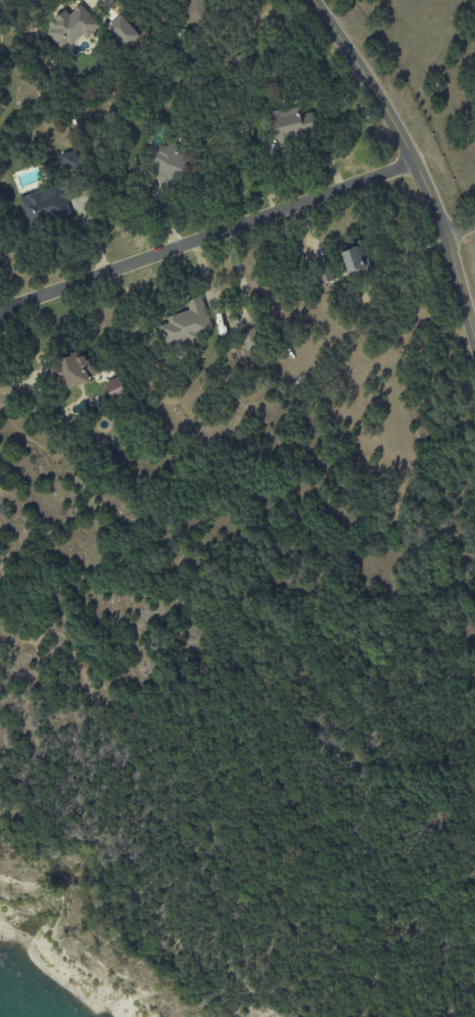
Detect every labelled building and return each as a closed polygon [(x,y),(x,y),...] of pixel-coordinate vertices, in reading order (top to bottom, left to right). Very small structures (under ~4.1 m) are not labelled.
[(206,0),(189,0),(185,20),(202,24),(206,0)] [(62,51),(81,34),(86,38),(100,25),(80,5),(69,15),(65,11),(44,31),(62,51)] [(107,28),(126,48),(139,36),(120,16),(107,28)] [(270,112),(278,146),(316,138),(311,113),(299,115),(297,106),(270,112)] [(158,147),(143,173),(173,190),(192,158),(168,144),(164,151),(158,147)] [(59,155),(64,173),(80,168),(75,150),(59,155)] [(19,198),(29,229),(70,216),(60,184),(19,198)] [(341,249),(348,276),(370,271),(364,244),(341,249)] [(334,278),(324,263),(314,270),(324,285),(334,278)] [(188,310),(166,317),(168,323),(160,326),(167,349),(196,340),(195,335),(211,330),(200,297),(185,302),(188,310)] [(246,353),(259,349),(254,329),(240,332),(246,353)] [(68,388),(98,379),(91,354),(78,357),(77,355),(50,363),(56,382),(65,379),(68,388)] [(104,383),(112,401),(125,395),(117,378),(104,383)]
